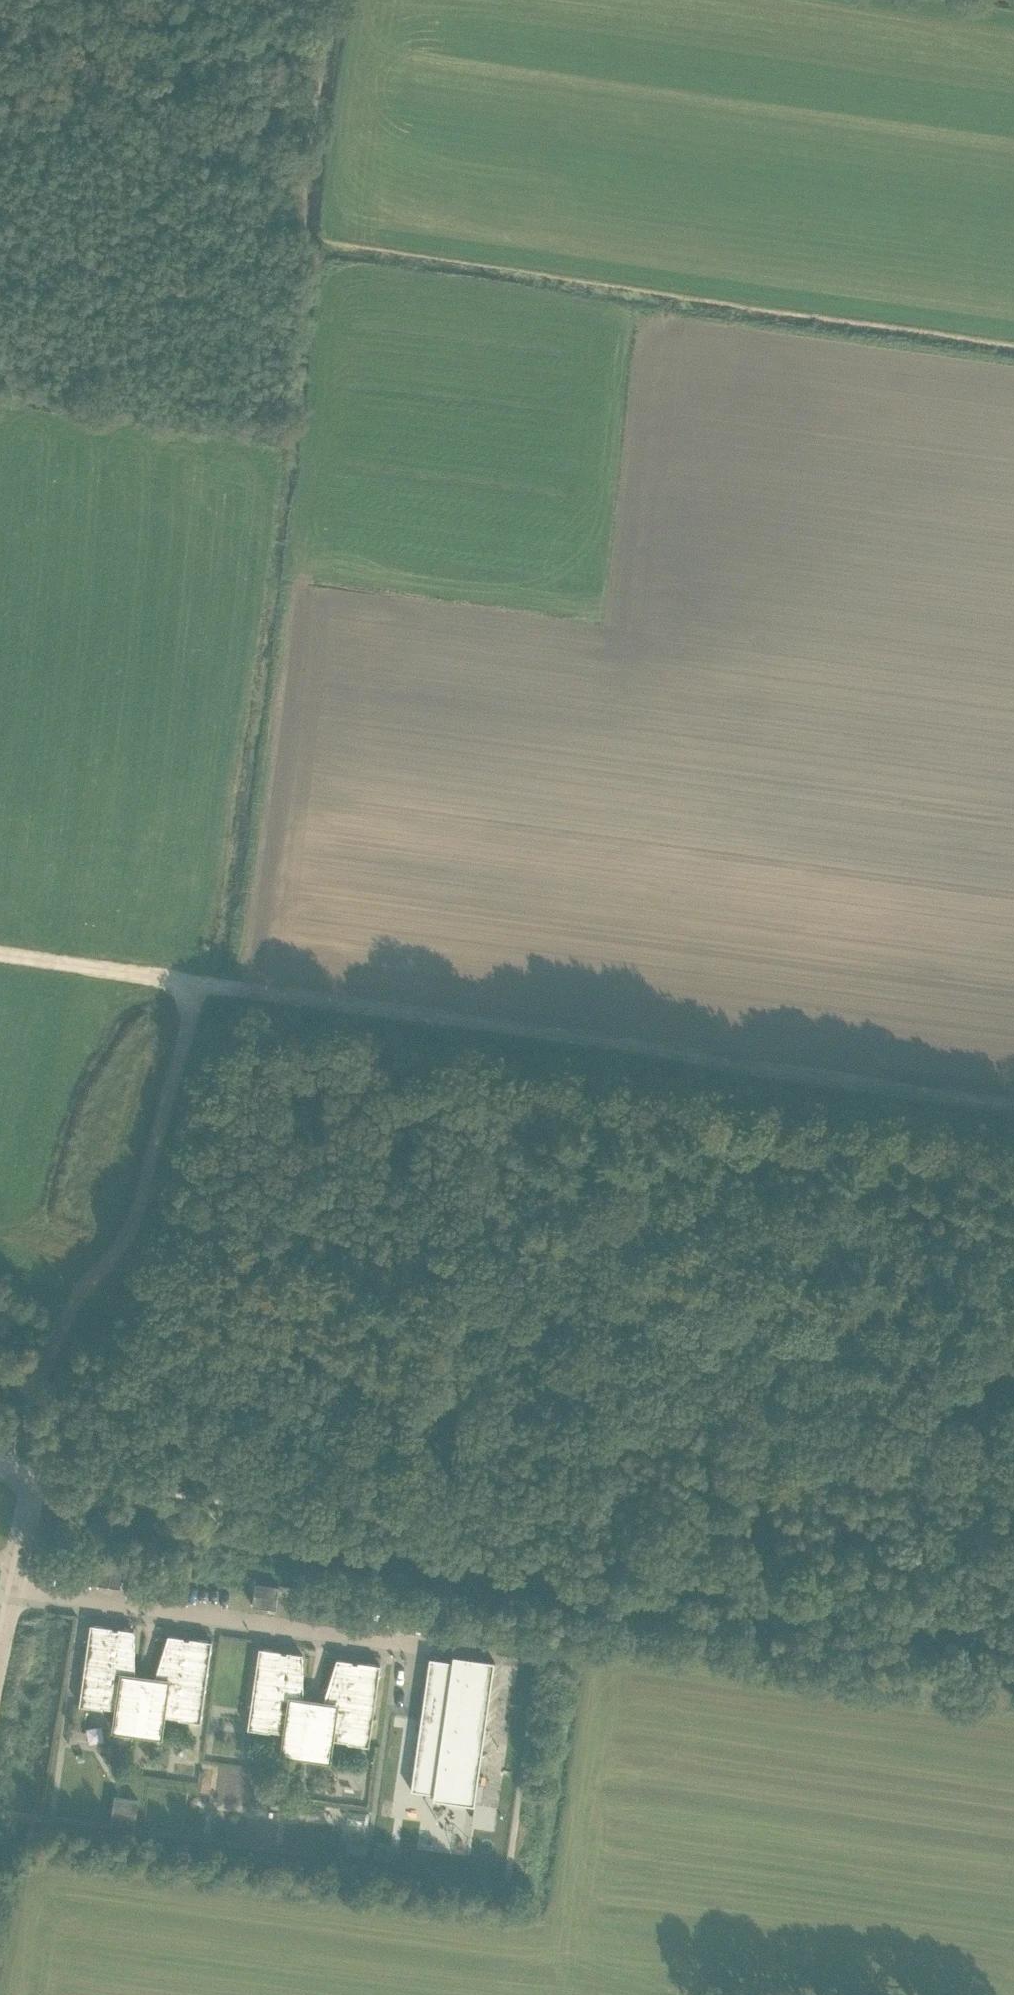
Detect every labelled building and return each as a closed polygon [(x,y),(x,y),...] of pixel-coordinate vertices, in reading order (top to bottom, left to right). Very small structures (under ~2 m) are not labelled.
[(111,1563),(75,1557),(70,1581),(106,1588),(111,1563)] [(189,1583),(169,1580),(166,1600),(186,1603),(189,1583)] [(317,1601),(298,1598),(295,1618),(315,1621),(317,1601)] [(112,1626),(90,1623),(79,1704),(101,1707),(101,1706),(114,1707),(111,1730),(162,1737),(165,1715),(178,1717),(178,1718),(201,1721),(212,1639),(189,1636),(189,1638),(183,1638),(184,1635),(168,1633),(155,1674),(135,1672),(134,1628),(118,1626),(118,1629),(112,1628),(112,1626)] [(281,1649),(259,1646),(247,1727),(269,1730),(270,1729),(283,1731),(279,1753),(331,1761),(334,1739),(346,1741),(368,1744),(380,1663),(358,1660),(358,1662),(352,1661),(352,1659),(336,1657),(323,1698),(303,1695),(303,1652),(286,1650),(286,1652),(281,1652),(281,1649)] [(413,1765),(410,1789),(433,1792),(432,1798),(475,1804),(478,1779),(495,1659),(452,1653),(451,1659),(428,1656),(413,1765)] [(497,1683),(510,1684),(511,1669),(498,1668),(497,1683)] [(508,1709),(510,1689),(494,1688),(492,1707),(508,1709)] [(84,1739),(101,1738),(100,1723),(84,1724),(84,1739)] [(137,1799),(114,1796),(110,1819),(134,1823),(137,1799)]
